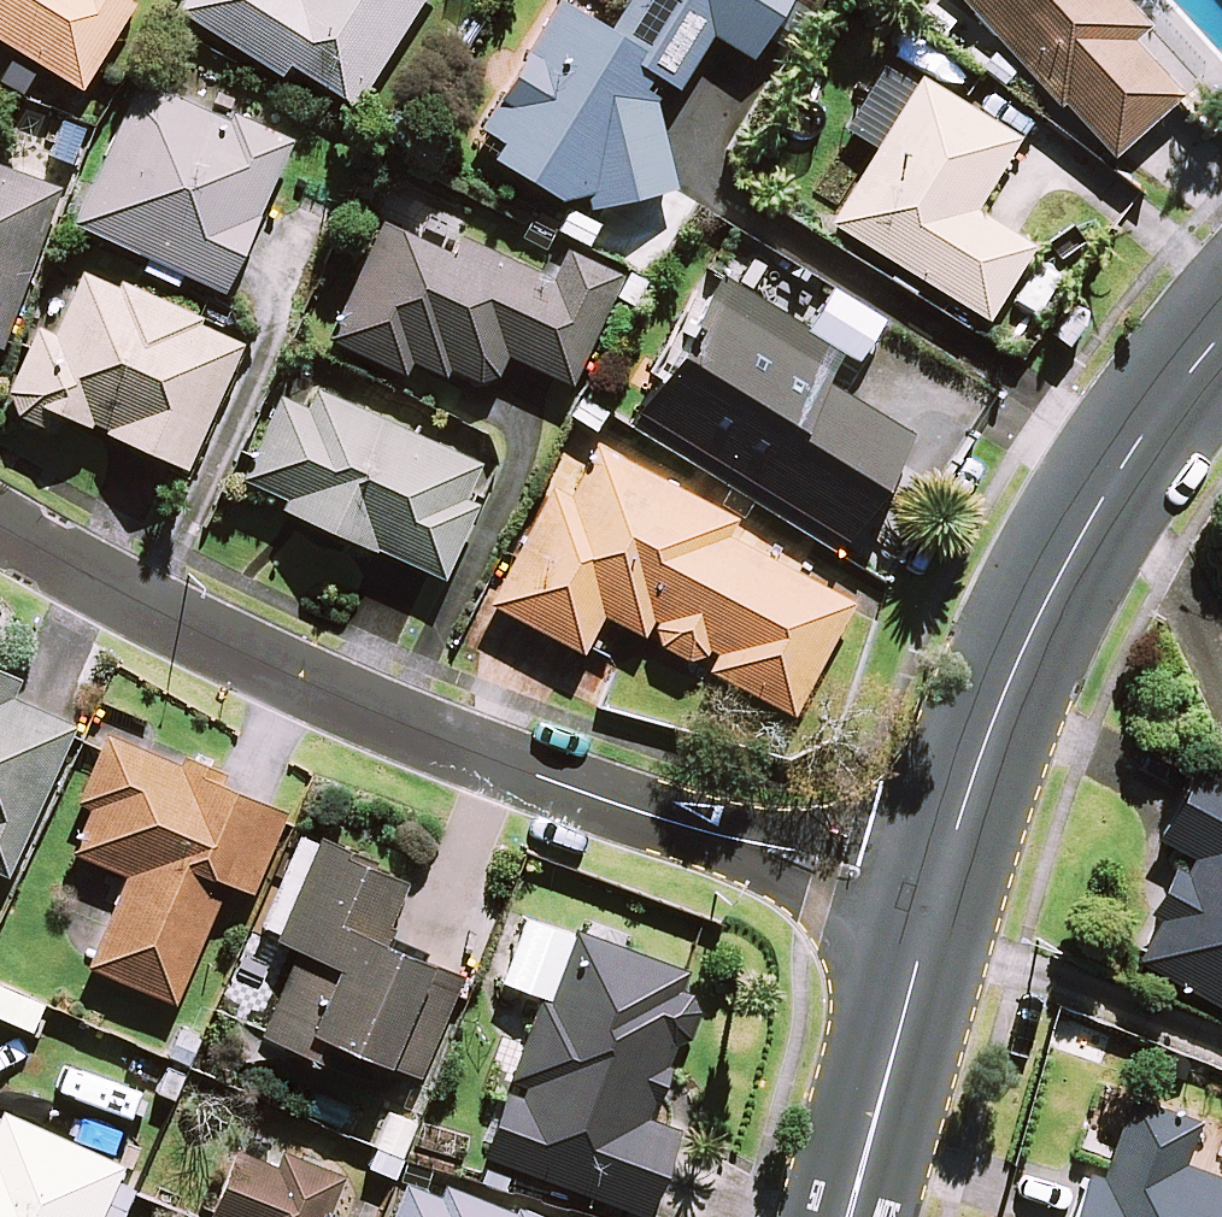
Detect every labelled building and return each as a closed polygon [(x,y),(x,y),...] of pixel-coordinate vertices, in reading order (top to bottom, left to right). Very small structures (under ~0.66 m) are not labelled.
[(80,87),(131,3),(127,0),(0,0),(0,39),(80,87)] [(178,11),(279,73),(286,62),(353,103),(417,0),(184,0),(178,11)] [(558,197),(581,187),(585,209),(672,186),(646,70),(675,88),(709,32),(750,57),(785,0),(628,0),(609,31),(558,0),(556,0),(479,127),(503,142),(494,157),(558,197)] [(1112,157),(1179,92),(1129,40),(1146,23),(1124,0),(959,0),(1112,157)] [(286,143),(138,78),(74,224),(222,289),(286,143)] [(1015,139),(919,79),(896,115),(871,100),(855,126),(880,141),(829,222),(985,319),(1029,247),(971,210),(1015,139)] [(0,169),(0,345),(59,192),(0,169)] [(469,380),(491,379),(502,375),(512,356),(572,384),(622,276),(557,246),(542,278),(455,238),(448,251),(382,220),(328,338),(402,372),(406,364),(438,378),(443,368),(469,380)] [(241,340),(83,269),(54,333),(38,326),(1,406),(52,429),(60,410),(184,466),(241,340)] [(840,349),(721,277),(639,411),(845,537),(908,433),(821,380),(840,349)] [(488,468),(285,379),(241,479),(283,497),(279,506),(441,577),(488,468)] [(734,513),(598,440),(569,495),(552,486),(489,603),(581,651),(602,612),(789,712),(850,599),(724,532),(734,513)] [(0,672),(0,871),(9,875),(74,726),(7,697),(15,679),(0,672)] [(282,810),(102,733),(72,801),(87,808),(69,850),(126,874),(87,965),(171,1001),(223,880),(247,891),(282,810)] [(1221,1006),(1221,775),(1198,762),(1157,837),(1193,856),(1187,867),(1175,860),(1146,913),(1159,920),(1137,960),(1221,1006)] [(408,878),(301,829),(256,928),(299,948),(260,1033),(320,1060),(331,1037),(415,1075),(461,974),(381,938),(408,878)] [(675,1129),(646,1118),(672,1047),(682,1051),(702,996),(679,987),(685,971),(572,930),(546,1000),(538,998),(481,1153),(644,1213),(675,1129)] [(1131,1096),(1100,1177),(1087,1172),(1070,1216),(1221,1216),(1221,1178),(1214,1175),(1221,1155),(1221,1131),(1131,1096)] [(97,1215),(102,1216),(120,1216),(139,1174),(2,1113),(0,1118),(0,1216),(96,1216),(97,1215)] [(241,1136),(209,1216),(211,1216),(324,1216),(340,1176),(241,1136)] [(442,1180),(439,1190),(402,1177),(387,1216),(544,1216),(442,1180)]
